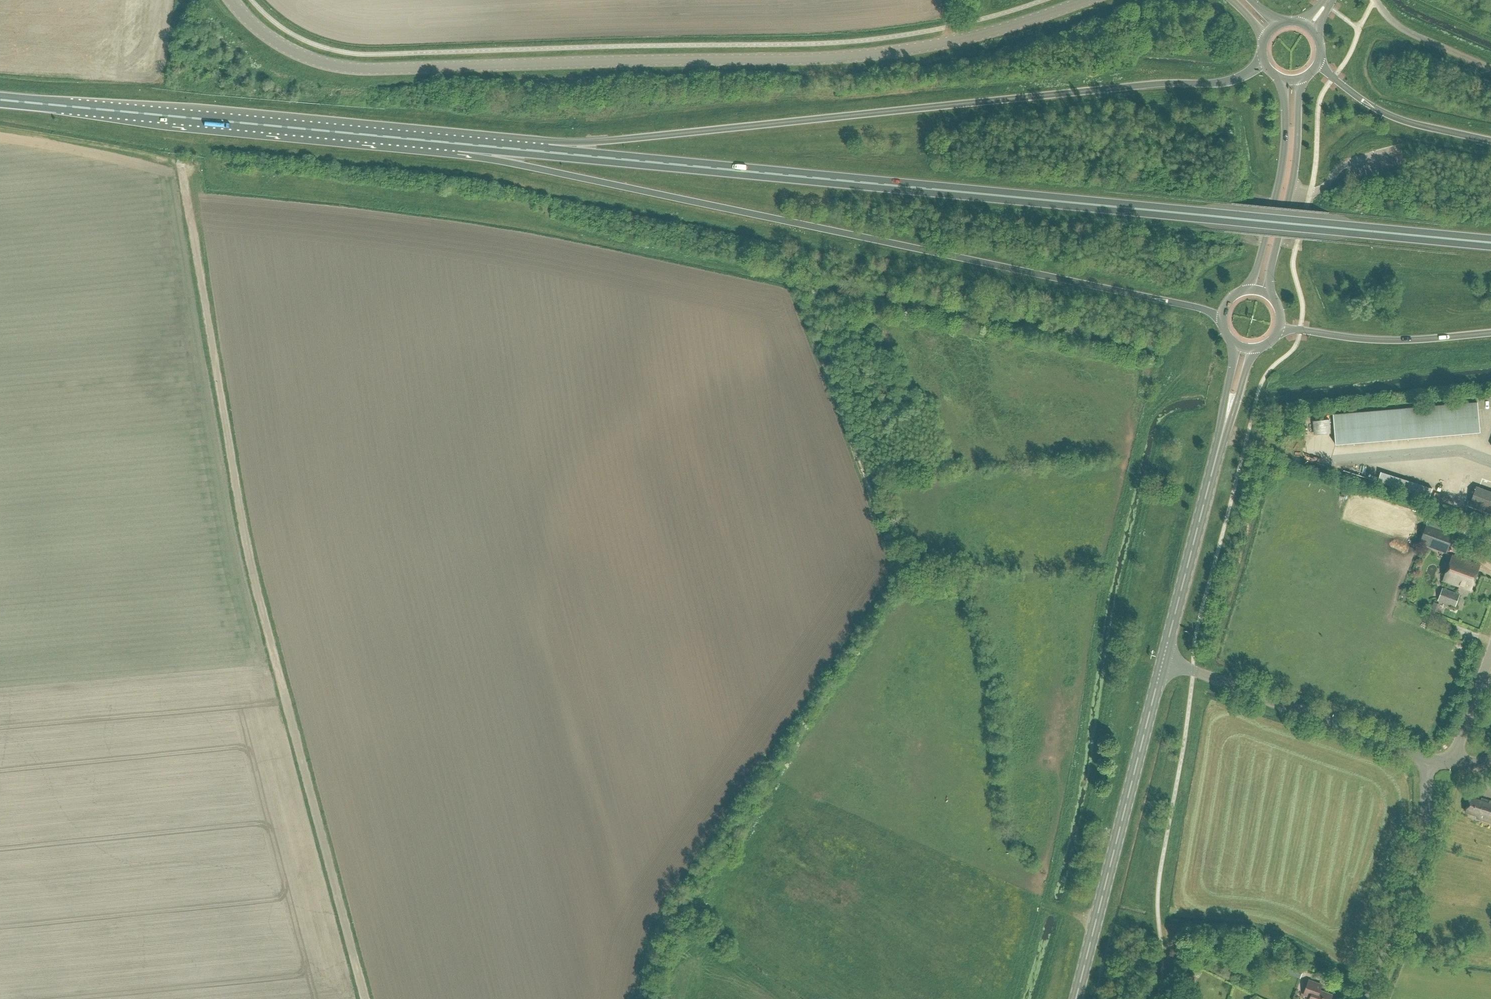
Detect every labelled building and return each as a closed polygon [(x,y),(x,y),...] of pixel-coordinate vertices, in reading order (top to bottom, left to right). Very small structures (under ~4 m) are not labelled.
[(1480,432),(1477,403),(1334,414),(1336,444),(1480,432)] [(1331,433),(1330,419),(1313,421),(1314,435),(1331,433)] [(1432,488),(1381,472),(1378,482),(1429,498),(1432,488)] [(1476,487),(1469,506),(1490,514),(1490,492),(1476,487)] [(1453,534),(1426,524),(1420,544),(1447,553),(1453,534)] [(1480,565),(1452,555),(1443,580),(1471,591),(1480,565)] [(1460,594),(1442,588),(1438,601),(1456,607),(1460,594)] [(1470,797),(1465,812),(1477,816),(1476,818),(1490,823),(1490,801),(1489,801),(1488,803),(1470,797)] [(1303,971),(1284,963),(1281,971),(1300,978),(1303,971)] [(1309,980),(1303,994),(1310,997),(1309,998),(1331,998),(1332,995),(1320,990),(1322,985),(1309,980)]
